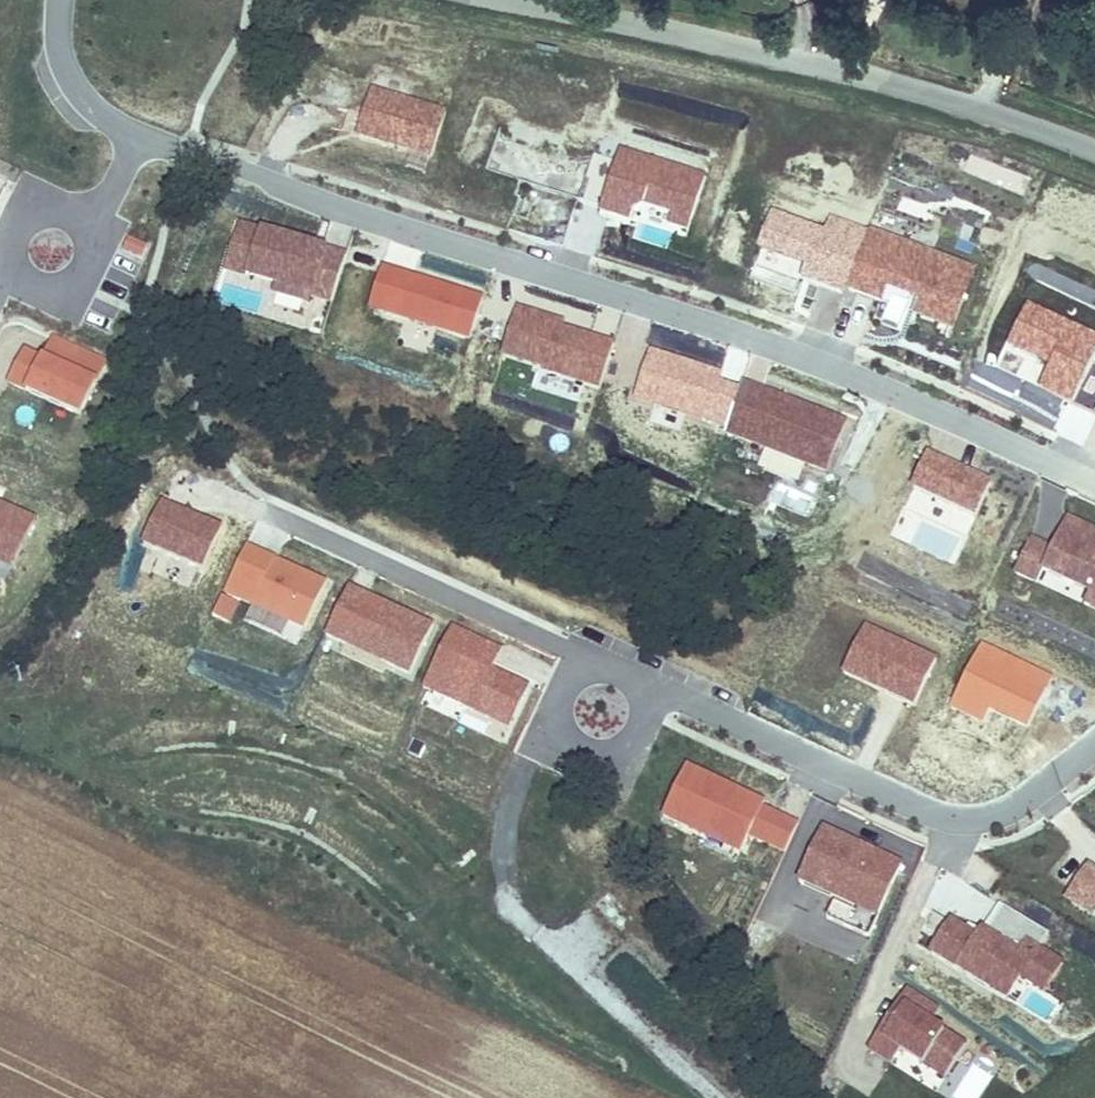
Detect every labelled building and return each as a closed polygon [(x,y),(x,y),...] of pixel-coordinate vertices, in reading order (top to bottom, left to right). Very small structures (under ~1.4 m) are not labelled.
[(358,138),(432,161),(448,112),(375,89),(358,138)] [(326,250),(239,224),(212,304),(324,338),(346,262),(325,255),(326,250)] [(869,228),(846,293),(885,307),(890,292),(926,305),(921,320),(955,331),(978,267),(869,228)] [(149,248),(131,239),(126,250),(144,259),(149,248)] [(370,307),(386,312),(397,277),(413,282),(415,276),(383,266),(370,307)] [(397,277),(386,312),(471,339),(484,298),(415,276),(413,282),(397,277)] [(110,362),(53,334),(43,357),(23,347),(3,386),(81,425),(110,362)] [(766,390),(746,382),(744,388),(764,395),(766,390)] [(744,388),(727,432),(827,471),(846,421),(766,390),(764,395),(744,388)] [(994,484),(927,455),(909,493),(977,524),(994,484)] [(142,540),(207,571),(225,529),(161,500),(142,540)] [(15,564),(37,522),(0,503),(0,556),(15,564)] [(1039,586),(1043,578),(1092,598),(1088,608),(1094,611),(1094,530),(1068,519),(1054,548),(1033,540),(1016,577),(1039,586)] [(273,562),(275,557),(247,544),(245,549),(273,562)] [(245,549),(225,590),(307,628),(329,582),(275,557),(273,562),(245,549)] [(0,556),(0,563),(13,570),(15,564),(0,556)] [(363,605),(368,595),(350,587),(345,597),(363,605)] [(345,597),(327,636),(347,646),(349,640),(390,659),(388,665),(412,676),(435,627),(368,595),(363,605),(345,597)] [(424,689),(491,720),(494,713),(516,722),(533,687),(504,673),(501,679),(494,676),(497,670),(506,651),(452,626),(424,689)] [(937,661),(864,627),(841,676),(917,707),(937,661)] [(349,640),(347,646),(388,665),(390,659),(349,640)] [(497,670),(494,676),(501,679),(504,673),(497,670)] [(494,713),(491,720),(512,730),(516,722),(494,713)] [(750,840),(786,857),(801,823),(765,806),(767,802),(687,765),(660,822),(741,858),(750,840)] [(870,940),(904,864),(824,828),(795,884),(835,902),(825,920),(870,940)] [(1090,864),(1069,898),(1094,915),(1094,867),(1090,864)] [(931,1024),(940,1010),(908,989),(869,1050),(891,1064),(900,1050),(944,1079),(965,1046),(931,1024)]
